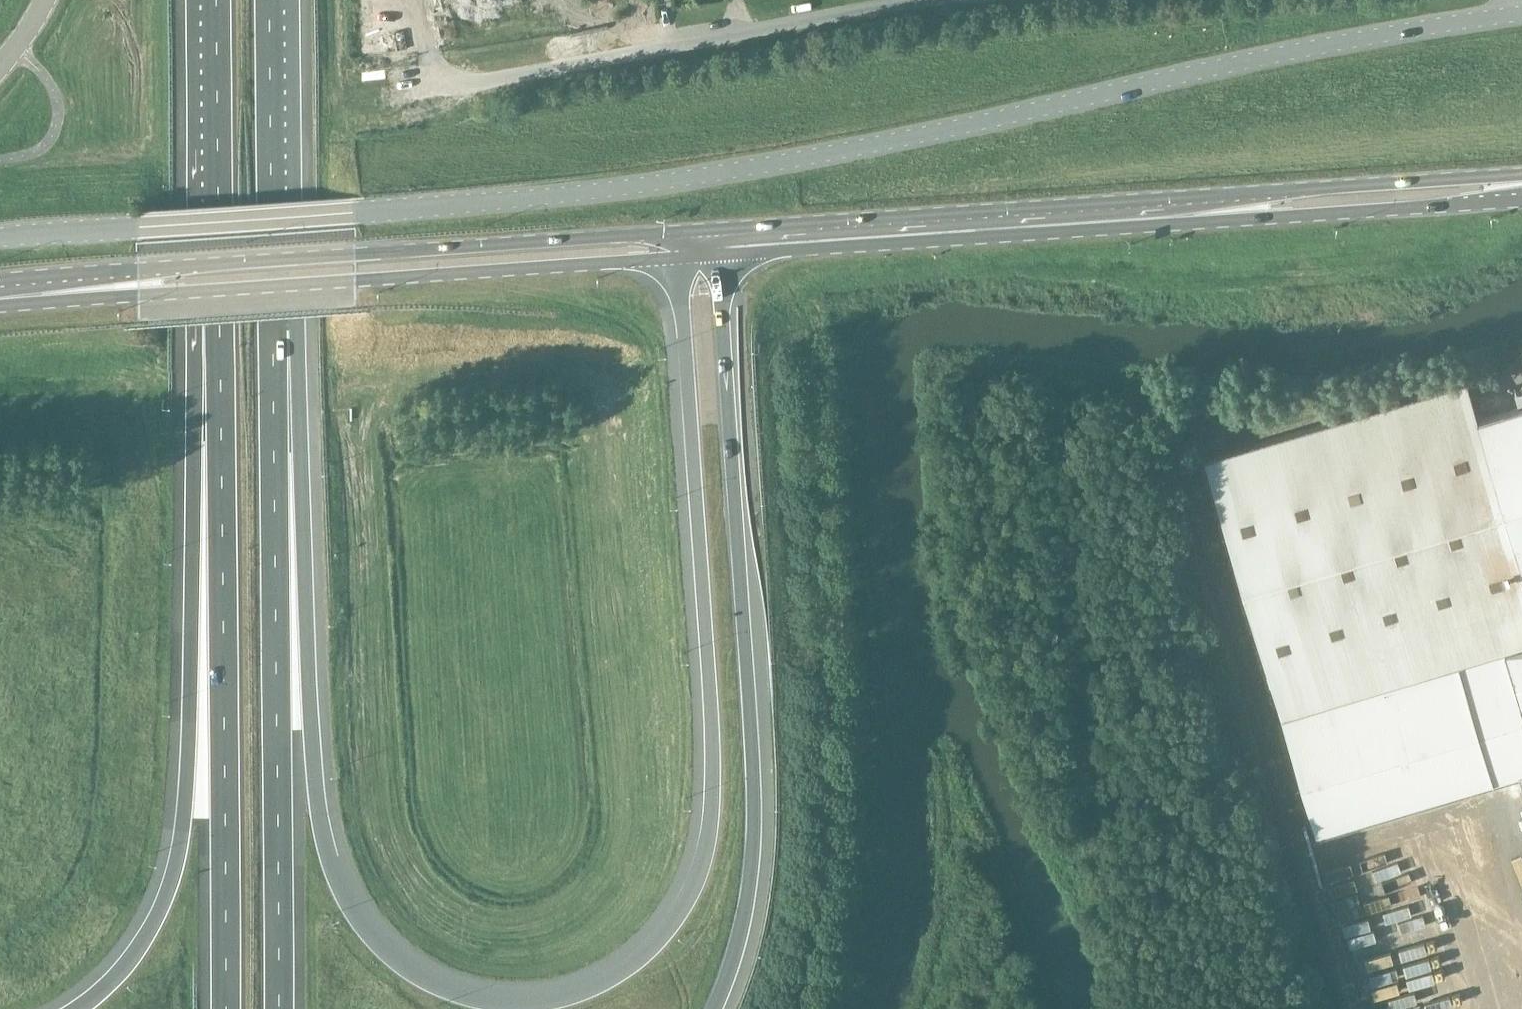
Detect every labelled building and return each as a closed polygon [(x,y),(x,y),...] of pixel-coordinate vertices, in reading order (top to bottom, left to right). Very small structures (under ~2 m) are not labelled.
[(1204,462),(1307,836),(1519,777),(1521,786),(1521,407),(1474,421),(1463,383),(1204,462)] [(1344,886),(1323,892),(1326,905),(1348,899),(1344,886)]
